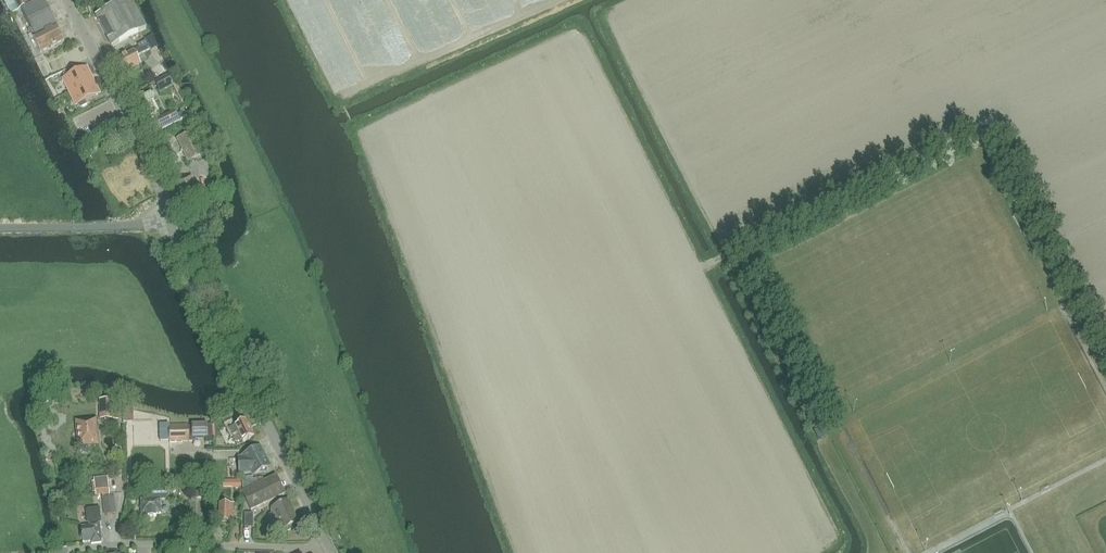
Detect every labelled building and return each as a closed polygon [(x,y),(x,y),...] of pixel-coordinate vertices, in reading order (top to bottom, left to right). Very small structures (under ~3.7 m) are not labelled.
[(18,10),(34,1),(34,0),(13,0),(18,10)] [(63,41),(43,0),(39,0),(21,9),(31,29),(28,30),(40,52),(63,41)] [(119,4),(95,16),(111,47),(147,29),(132,0),(126,0),(119,4)] [(150,50),(145,41),(137,45),(138,48),(117,59),(124,73),(140,65),(136,57),(150,50)] [(92,80),(86,67),(72,75),(70,71),(62,74),(64,78),(62,79),(69,92),(92,80)] [(173,86),(168,76),(158,81),(154,83),(160,93),(173,86)] [(99,93),(92,80),(69,92),(76,105),(78,104),(80,108),(87,104),(85,101),(99,93)] [(150,103),(157,100),(153,93),(147,96),(145,94),(135,99),(145,118),(155,113),(150,103)] [(178,121),(173,111),(156,120),(161,130),(178,121)] [(190,132),(176,139),(187,162),(203,155),(192,131),(190,132)] [(182,203),(198,197),(191,177),(175,182),(182,203)] [(113,419),(119,419),(119,399),(99,400),(100,419),(113,419)] [(78,447),(98,445),(96,419),(75,421),(78,447)] [(243,442),(253,437),(245,421),(229,430),(231,437),(232,437),(233,439),(235,438),(236,440),(240,438),(243,442)] [(189,425),(169,425),(170,443),(189,442),(189,438),(207,437),(207,425),(192,425),(192,427),(189,427),(189,425)] [(264,454),(262,455),(258,448),(244,455),(245,457),(243,459),(243,458),(238,458),(239,463),(243,464),(244,473),(253,473),(254,475),(258,473),(266,472),(266,468),(268,468),(264,461),(267,459),(264,454)] [(238,467),(240,466),(237,459),(228,463),(235,477),(241,474),(238,467)] [(250,511),(285,495),(275,476),(263,482),(262,479),(242,481),(243,492),(241,493),(250,511)] [(94,479),(96,495),(103,495),(103,498),(109,497),(110,497),(108,477),(94,479)] [(209,498),(210,485),(195,485),(195,498),(209,498)] [(167,490),(147,491),(148,499),(141,500),(141,515),(146,515),(146,518),(156,517),(156,514),(161,514),(160,500),(168,499),(167,490)] [(109,497),(103,498),(105,515),(115,514),(113,496),(110,497),(109,497)] [(272,508),(274,513),(269,515),(269,517),(272,523),(273,524),(278,522),(282,530),(284,529),(285,531),(286,532),(290,530),(291,528),(290,526),(297,523),(291,510),(292,509),(287,501),(272,508)] [(233,522),(233,504),(219,503),(218,522),(233,522)] [(253,528),(253,514),(244,513),(244,528),(253,528)] [(81,527),(83,543),(91,542),(92,544),(101,543),(99,523),(89,524),(89,526),(81,527)]
